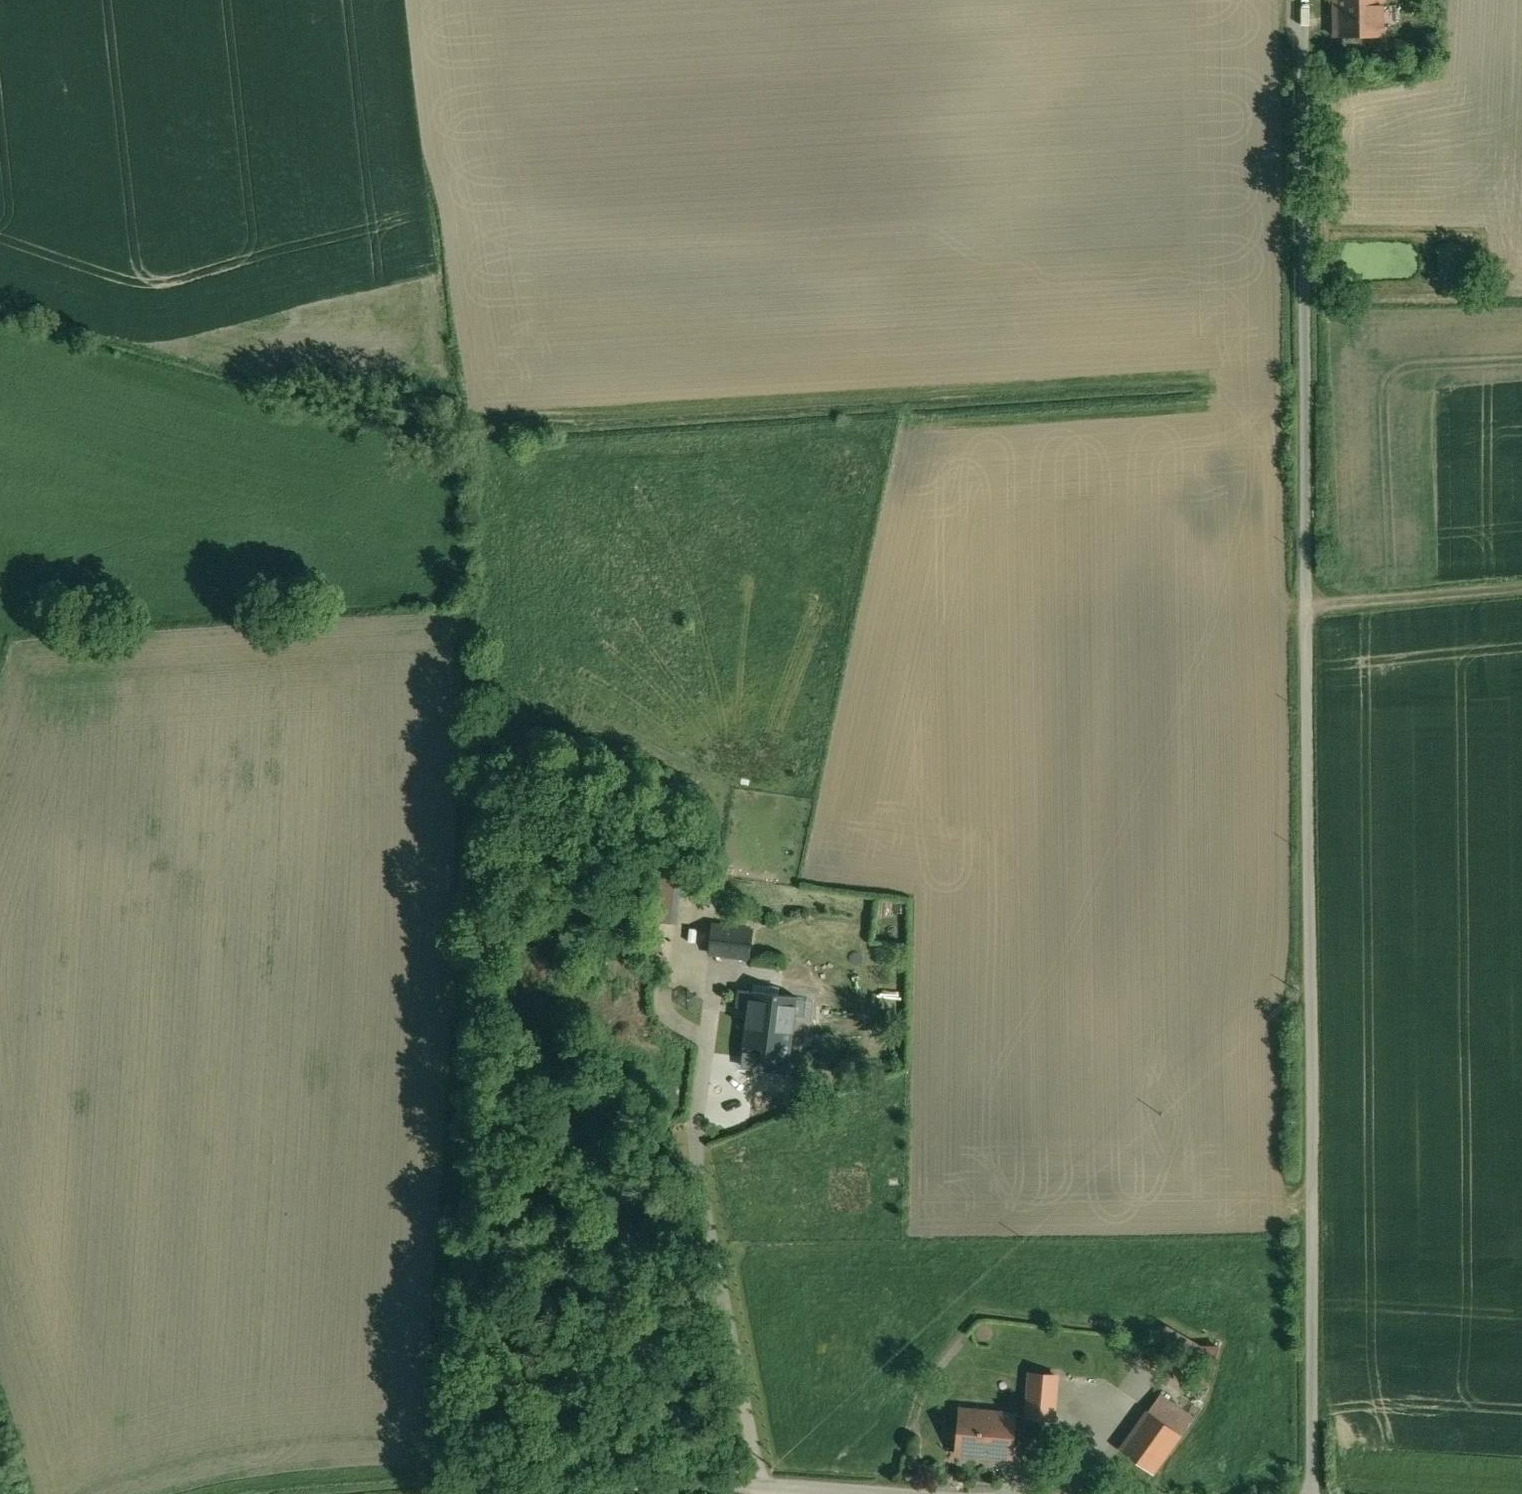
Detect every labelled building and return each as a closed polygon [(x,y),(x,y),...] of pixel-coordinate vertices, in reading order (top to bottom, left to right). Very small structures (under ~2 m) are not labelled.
[(1336,37),(1384,36),(1383,0),(1335,0),(1336,37)] [(752,932),(715,927),(711,954),(749,960),(752,932)] [(798,995),(757,990),(754,1012),(749,1012),(745,1045),(791,1051),(798,995)] [(1057,1376),(1030,1373),(1026,1416),(1053,1418),(1057,1376)] [(1014,1414),(960,1409),(956,1452),(1011,1457),(1014,1414)] [(1180,1434),(1148,1410),(1120,1449),(1152,1473),(1180,1434)]
